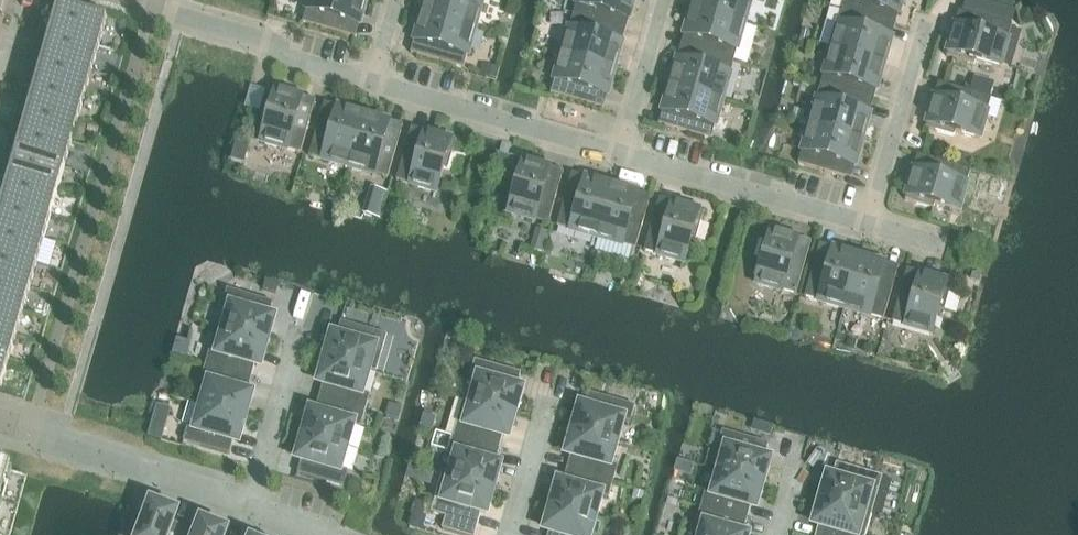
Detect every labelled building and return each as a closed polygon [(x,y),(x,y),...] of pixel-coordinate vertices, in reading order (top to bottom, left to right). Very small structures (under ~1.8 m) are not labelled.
[(303,23),(356,38),(367,0),(309,0),(303,23)] [(475,30),(484,0),(426,0),(422,15),(475,30)] [(573,16),(626,32),(635,0),(578,0),(573,16)] [(692,9),(745,24),(752,0),(694,0),(692,9)] [(842,11),(895,26),(903,0),(846,0),(842,11)] [(40,29),(99,47),(107,22),(47,4),(40,29)] [(692,9),(681,47),(734,62),(745,24),(692,9)] [(842,11),(832,49),(884,64),(895,26),(842,11)] [(976,61),(1000,67),(1012,27),(959,12),(946,57),(975,65),(976,61)] [(475,30),(422,15),(411,54),(464,69),(475,30)] [(573,16),(562,55),(615,70),(626,32),(573,16)] [(99,47),(40,29),(33,54),(93,71),(99,47)] [(681,47),(670,85),(723,100),(734,62),(681,47)] [(832,49),(821,87),(874,102),(884,64),(832,49)] [(33,54),(26,78),(86,95),(93,71),(33,54)] [(615,70),(562,55),(551,94),(604,109),(615,70)] [(86,95),(26,78),(19,102),(79,119),(86,95)] [(956,133),(980,139),(991,99),(938,84),(926,129),(954,137),(956,133)] [(723,100),(670,85),(659,125),(712,140),(723,100)] [(810,125),(863,140),(874,102),(821,87),(810,125)] [(260,142),(301,154),(316,101),(271,88),(263,117),(267,118),(260,142)] [(12,127),(72,144),(79,119),(19,102),(12,127)] [(364,115),(324,103),(309,156),(349,168),(364,115)] [(364,115),(349,168),(388,179),(403,126),(364,115)] [(863,140),(810,125),(798,165),(851,180),(863,140)] [(72,144),(12,127),(5,151),(65,168),(72,144)] [(396,181),(437,193),(444,169),(448,170),(457,141),(412,128),(396,181)] [(58,192),(65,168),(5,151),(0,168),(0,176),(58,192)] [(934,209),(935,204),(959,211),(971,171),(918,156),(905,200),(934,209)] [(508,213),(549,225),(564,172),(519,159),(511,188),(515,189),(508,213)] [(611,185),(572,174),(557,227),(596,238),(611,185)] [(51,217),(58,192),(0,176),(0,202),(51,217)] [(611,185),(596,238),(636,250),(651,197),(611,185)] [(644,252),(685,264),(692,239),(696,241),(704,212),(659,199),(644,252)] [(44,241),(51,217),(0,202),(0,228),(44,241)] [(37,265),(44,241),(0,228),(0,255),(37,265)] [(756,284),(796,295),(811,243),(767,230),(758,258),(763,260),(756,284)] [(805,298),(844,309),(859,256),(820,245),(805,298)] [(0,255),(0,281),(30,289),(37,265),(0,255)] [(859,256),(844,309),(884,320),(899,267),(859,256)] [(892,323),(933,334),(940,310),(944,312),(952,283),(907,270),(892,323)] [(0,281),(0,307),(23,314),(30,289),(0,281)] [(230,308),(224,330),(267,342),(271,328),(267,327),(273,303),(227,290),(222,306),(230,308)] [(16,338),(23,314),(0,307),(0,334),(16,338)] [(387,336),(341,322),(334,346),(330,345),(325,359),(369,372),(375,350),(383,352),(387,336)] [(210,350),(205,366),(251,379),(258,356),(263,357),(267,342),(224,330),(217,352),(210,350)] [(9,362),(16,338),(0,334),(0,360),(9,362)] [(326,375),(319,399),(365,412),(370,395),(363,393),(369,372),(325,359),(321,374),(326,375)] [(2,387),(9,362),(0,360),(0,387),(2,387)] [(521,374),(475,361),(470,377),(478,379),(472,401),(515,414),(519,399),(514,398),(521,374)] [(208,384),(202,406),(245,419),(249,404),(245,403),(251,379),(205,366),(200,382),(208,384)] [(573,430),(617,443),(623,421),(631,423),(635,407),(589,394),(582,417),(578,416),(573,430)] [(308,421),(304,435),(347,448),(353,426),(361,428),(365,412),(319,399),(312,422),(308,421)] [(464,399),(453,437),(499,450),(506,427),(511,428),(515,414),(472,401),(464,399)] [(245,419),(202,406),(196,428),(188,426),(183,442),(230,455),(236,432),(241,433),(245,419)] [(567,470),(613,483),(618,467),(610,465),(617,443),(573,430),(569,445),(574,446),(567,470)] [(769,445),(723,431),(718,448),(726,450),(719,472),(762,484),(766,470),(762,468),(769,445)] [(347,448),(304,435),(300,450),(304,451),(297,475),(344,488),(348,472),(341,470),(347,448)] [(456,456),(450,477),(493,490),(497,475),(493,474),(499,450),(453,437),(449,454),(456,456)] [(825,486),(821,501),(864,513),(872,515),(878,494),(883,477),(836,464),(830,488),(825,486)] [(613,483),(567,470),(560,493),(556,492),(552,507),(595,519),(601,497),(609,499),(613,483)] [(27,479),(0,471),(0,534),(11,534),(27,479)] [(705,491),(701,508),(747,521),(754,497),(758,499),(762,484),(719,472),(713,494),(705,491)] [(493,490),(450,477),(442,475),(436,497),(431,513),(446,517),(442,530),(459,534),(475,534),(478,527),(484,503),(489,504),(493,490)] [(821,501),(817,515),(822,517),(816,534),(866,534),(872,515),(864,513),(821,501)] [(187,528),(173,523),(176,514),(151,505),(140,534),(184,534),(187,528)] [(595,519),(552,507),(547,521),(552,522),(549,534),(590,534),(595,519)] [(701,534),(743,534),(747,521),(701,508),(696,524),(704,526),(701,534)] [(226,533),(201,523),(197,534),(225,534),(226,533)]
